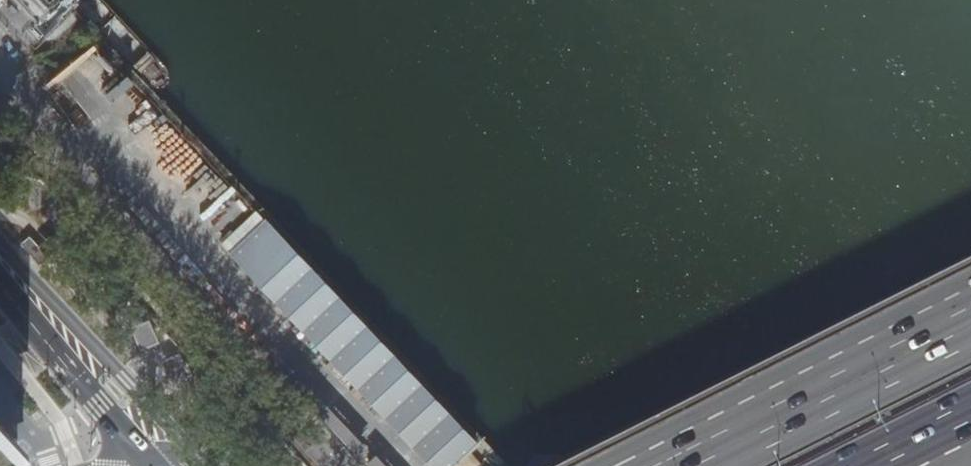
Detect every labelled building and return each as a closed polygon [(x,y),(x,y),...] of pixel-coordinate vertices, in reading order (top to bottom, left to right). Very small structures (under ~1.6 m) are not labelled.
[(263,220),(229,252),(435,465),(445,465),(473,440),(263,220)] [(47,256),(28,235),(20,243),(39,263),(47,256)] [(17,452),(0,434),(0,457),(17,452)]
